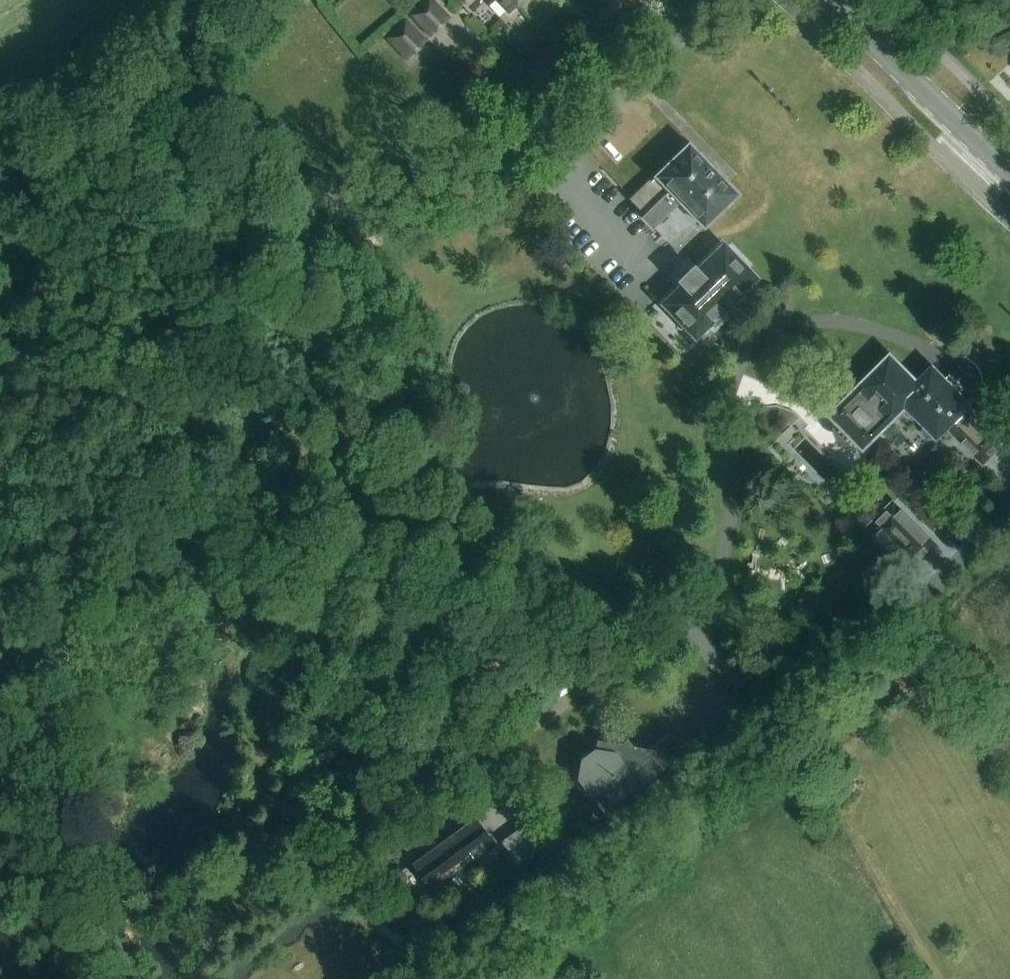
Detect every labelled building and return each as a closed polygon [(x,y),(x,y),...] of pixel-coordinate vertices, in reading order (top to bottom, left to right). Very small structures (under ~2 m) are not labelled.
[(431,0),(425,0),(408,17),(430,40),(450,19),(431,0)] [(508,14),(523,0),(496,0),(508,14)] [(428,44),(405,20),(384,40),(408,64),(428,44)] [(679,204),(702,228),(708,222),(711,222),(716,217),(716,214),(736,195),(690,146),(632,201),(645,214),(640,218),(652,230),(679,204)] [(728,254),(723,248),(697,273),(693,269),(678,284),(682,288),(664,306),(695,337),(709,323),(714,328),(731,311),(727,306),(754,280),(743,269),(747,265),(732,250),(728,254)] [(835,402),(833,404),(840,411),(837,414),(843,420),(839,429),(840,437),(847,443),(852,444),(855,445),(863,441),(870,447),(900,417),(904,418),(908,418),(913,416),(916,414),(928,425),(925,429),(926,434),(931,439),(935,439),(939,437),(940,437),(949,428),(984,463),(1005,442),(934,371),(920,385),(893,358),(855,396),(854,396),(849,396),(844,397),(839,399),(835,402)] [(895,501),(870,527),(877,534),(905,562),(907,560),(911,563),(917,557),(919,555),(925,562),(941,547),(903,509),(895,501)] [(577,759),(574,778),(581,780),(591,795),(614,798),(614,808),(684,758),(661,753),(661,750),(637,746),(632,738),(624,744),(601,740),(599,749),(585,759),(577,759)] [(431,894),(495,848),(473,818),(410,864),(431,894)] [(520,866),(549,845),(532,821),(503,842),(520,866)]
